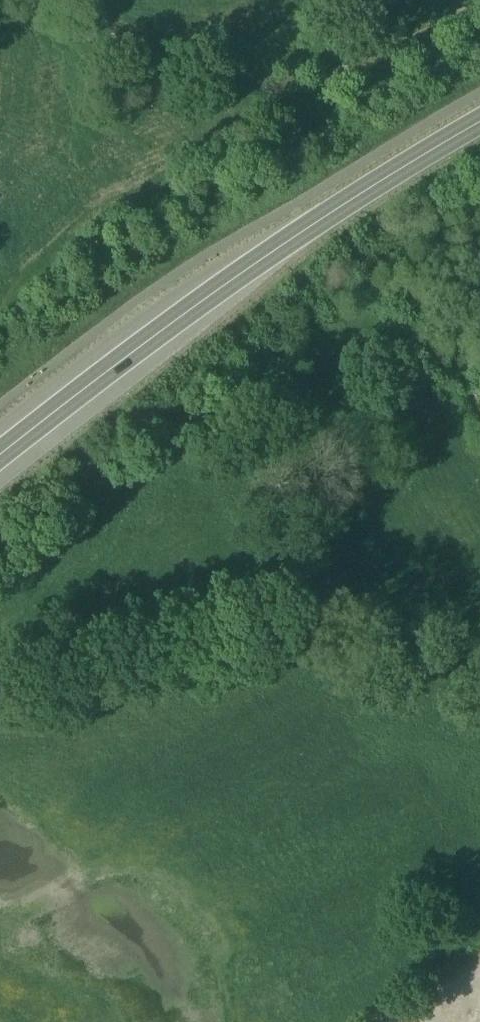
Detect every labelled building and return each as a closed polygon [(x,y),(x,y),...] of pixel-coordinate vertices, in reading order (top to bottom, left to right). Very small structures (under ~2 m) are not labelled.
[(332,72),(338,85),(351,79),(344,67),(339,69),(332,72)]
